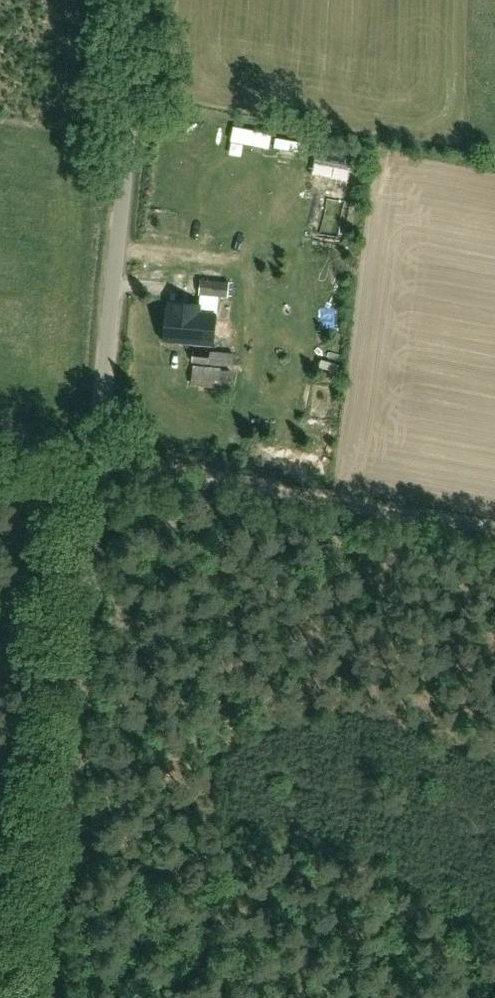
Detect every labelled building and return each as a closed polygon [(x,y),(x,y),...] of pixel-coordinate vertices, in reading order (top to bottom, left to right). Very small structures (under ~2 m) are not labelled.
[(199,311),(216,313),(218,296),(229,297),(230,280),(200,278),(199,294),(201,294),(200,303),(169,301),(168,309),(166,309),(165,323),(194,325),(195,316),(199,316),(199,311)] [(214,347),(216,313),(199,311),(199,316),(195,316),(194,325),(165,323),(163,343),(214,347)] [(233,367),(233,352),(194,348),(192,363),(233,367)] [(230,389),(231,370),(221,369),(221,367),(193,364),(191,386),(230,389)]
